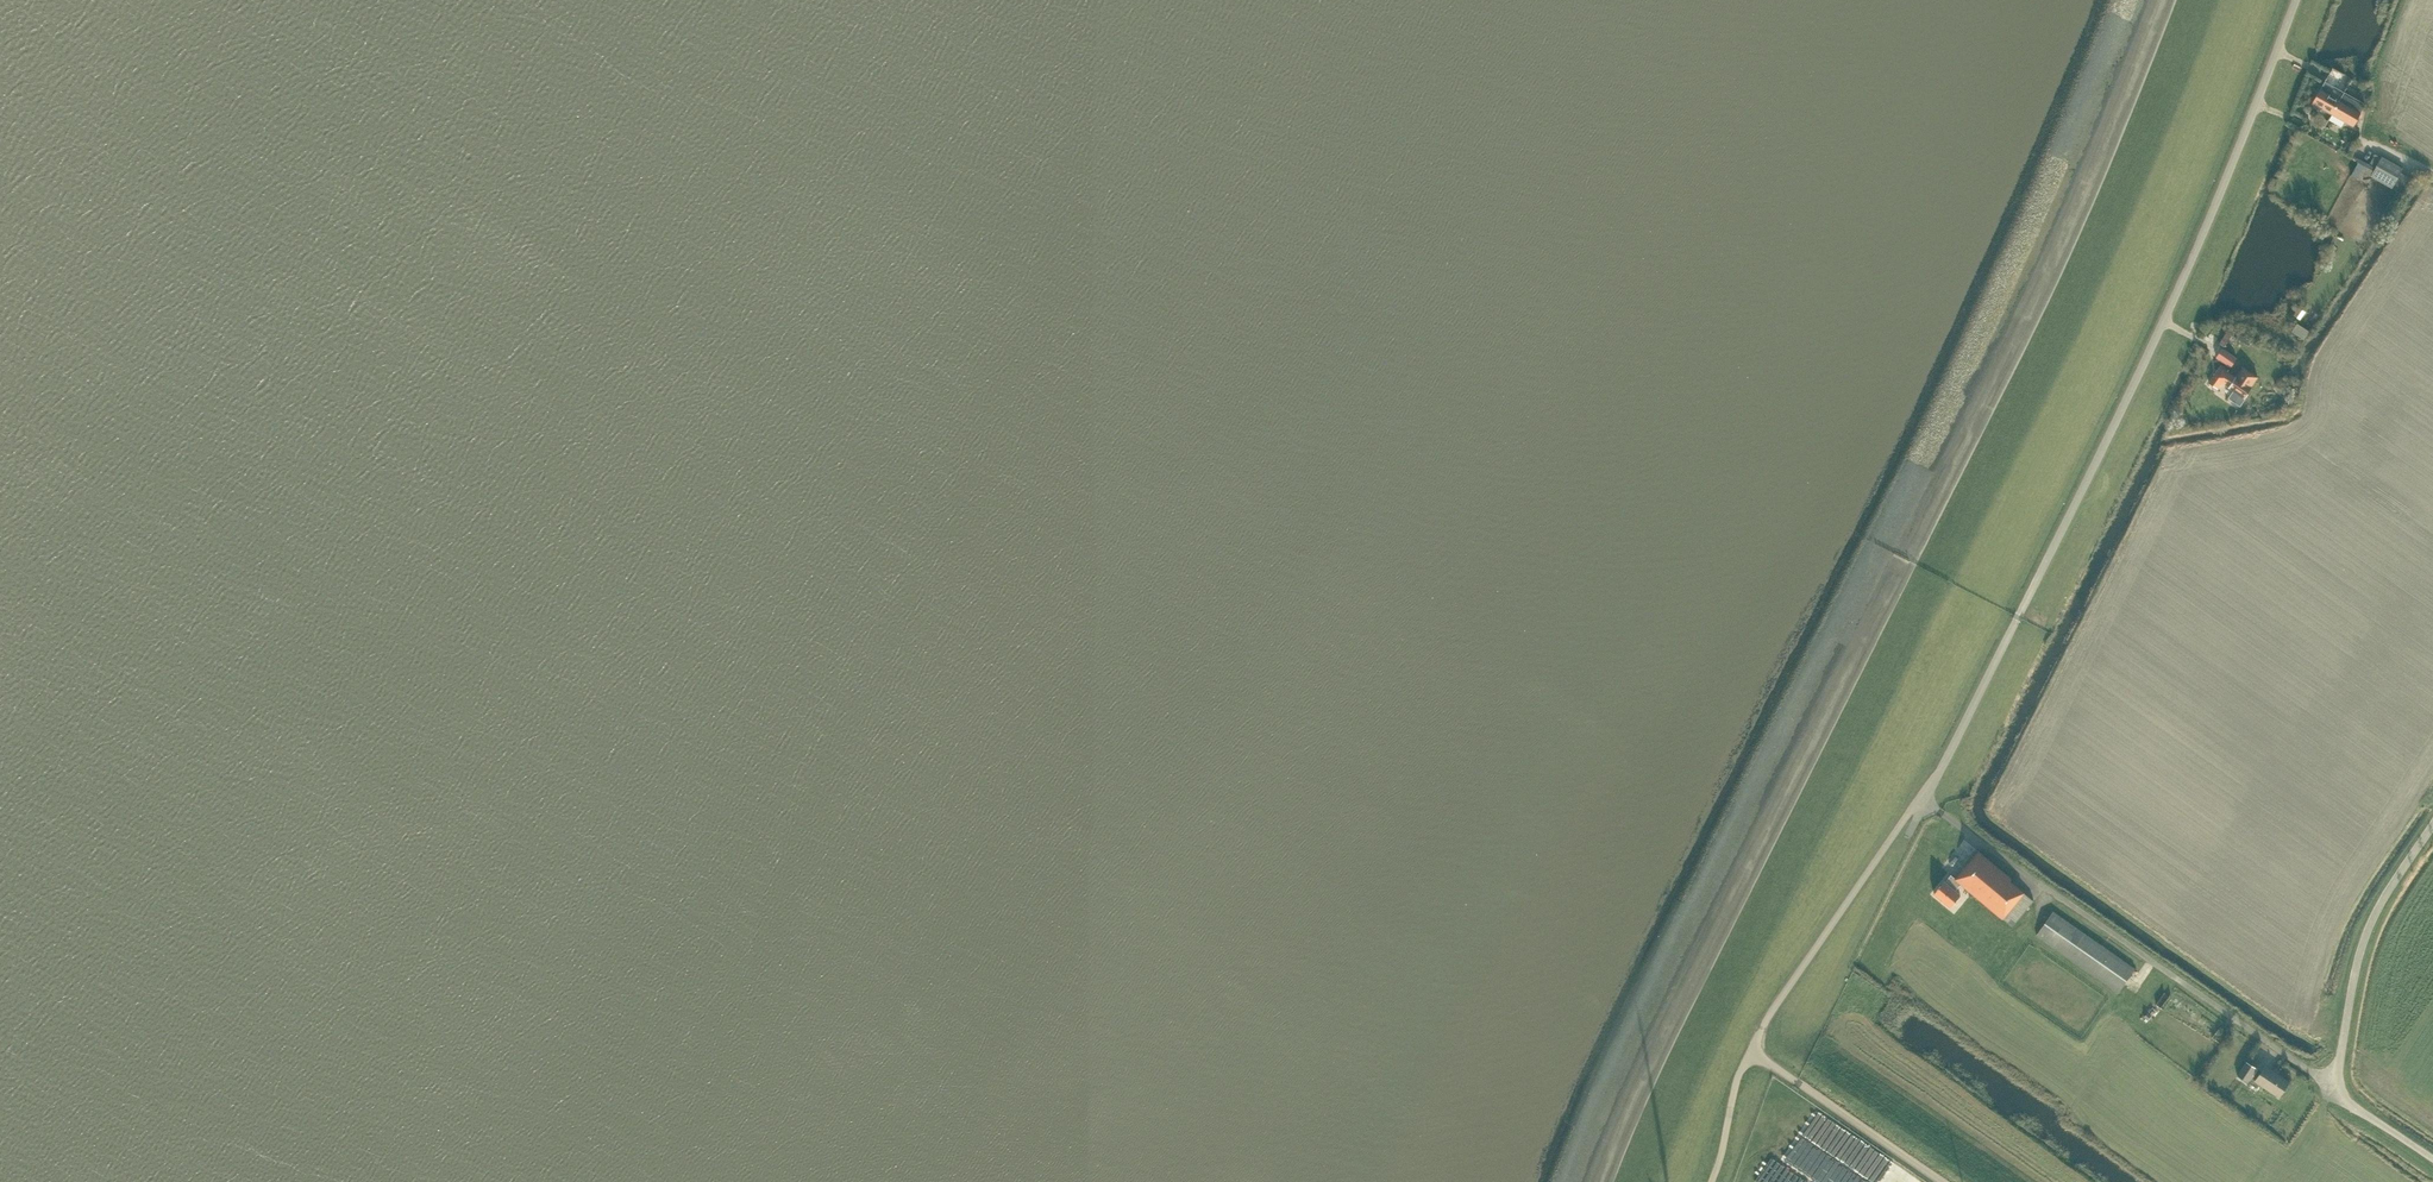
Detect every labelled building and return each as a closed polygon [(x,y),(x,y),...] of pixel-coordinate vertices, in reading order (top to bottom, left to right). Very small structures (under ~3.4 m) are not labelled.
[(2332,68),(2324,82),(2343,93),(2351,78),(2332,68)] [(2311,105),(2352,127),(2365,104),(2343,93),(2324,82),(2311,105)] [(2374,170),(2395,181),(2402,169),(2380,158),(2374,170)] [(2358,162),(2351,176),(2355,178),(2362,164),(2358,162)] [(2303,340),(2308,331),(2297,324),(2291,332),(2303,340)] [(2226,347),(2230,340),(2224,336),(2220,343),(2226,347)] [(2230,369),(2237,359),(2217,346),(2211,356),(2230,369)] [(2242,367),(2235,377),(2227,372),(2228,370),(2221,365),(2209,383),(2217,388),(2221,382),(2228,387),(2228,388),(2232,391),(2227,399),(2239,407),(2244,399),(2252,388),(2251,387),(2258,378),(2242,367)] [(2287,384),(2278,378),(2275,383),(2283,389),(2287,384)] [(1944,882),(1939,887),(1934,894),(1950,908),(1960,896),(1955,891),(1960,884),(2002,919),(2003,919),(2012,926),(2033,901),(2009,881),(2011,879),(1978,852),(1955,879),(1951,876),(1945,883),(1944,882)] [(2118,993),(2135,969),(2053,912),(2036,935),(2118,993)] [(2256,1069),(2246,1062),(2237,1076),(2247,1083),(2256,1069)] [(2279,1097),(2289,1082),(2265,1066),(2255,1081),(2279,1097)]
